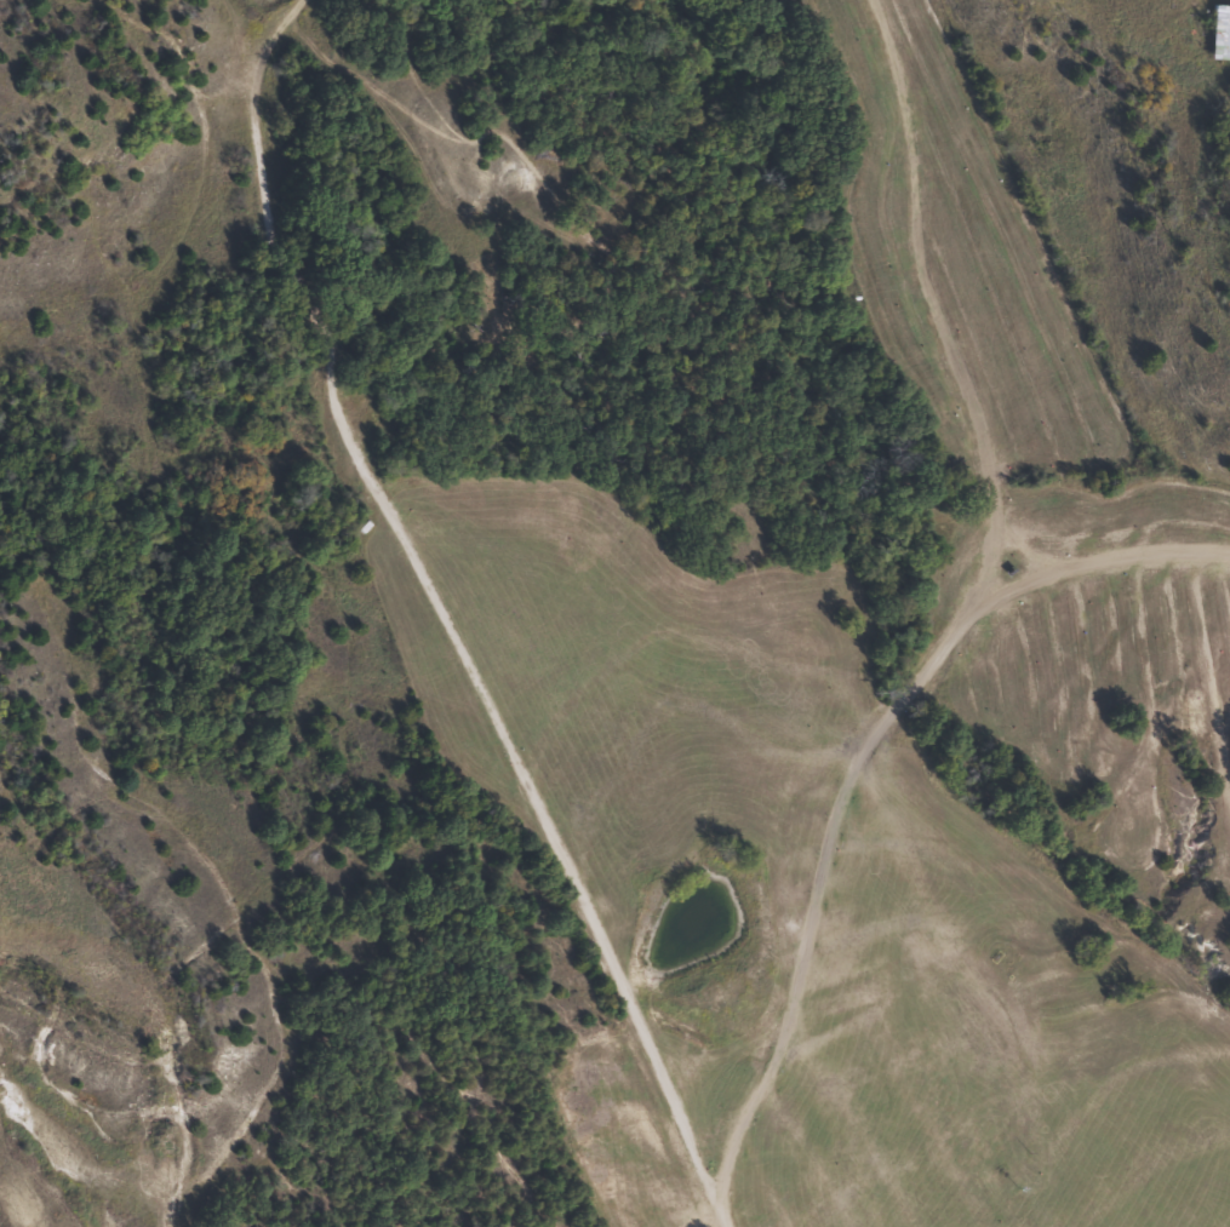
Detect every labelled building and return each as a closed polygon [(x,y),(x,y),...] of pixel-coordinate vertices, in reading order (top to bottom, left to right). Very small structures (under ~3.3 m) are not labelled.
[(1227,60),(1229,14),(1229,5),(1208,4),(1205,59),(1227,60)]
